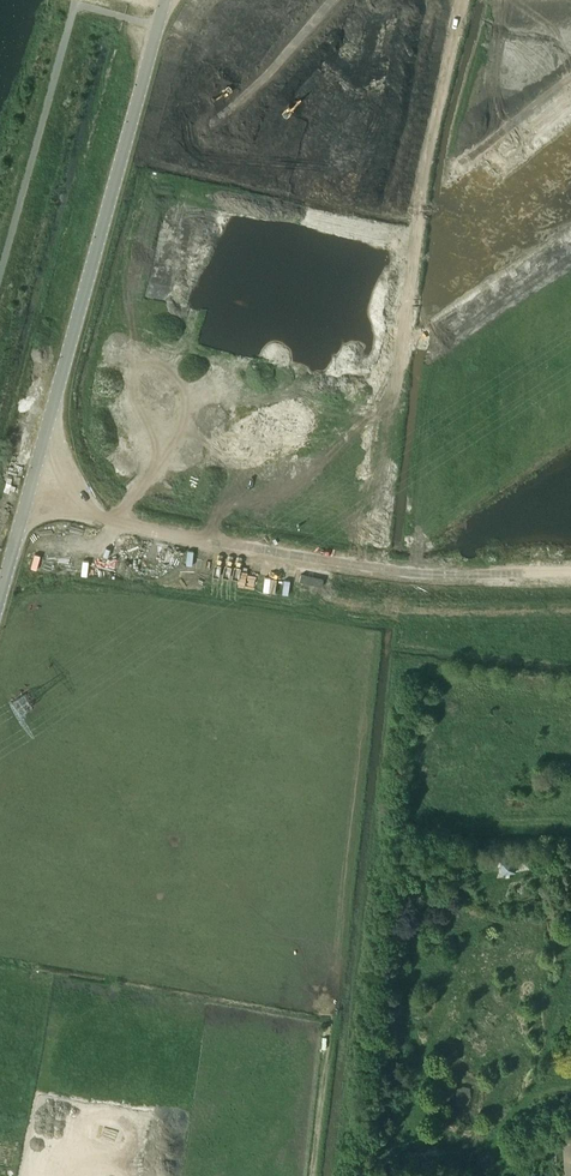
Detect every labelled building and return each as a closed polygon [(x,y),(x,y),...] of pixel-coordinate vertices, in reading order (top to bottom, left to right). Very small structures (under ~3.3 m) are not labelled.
[(500,858),(502,871),(530,867),(528,854),(500,858)]
